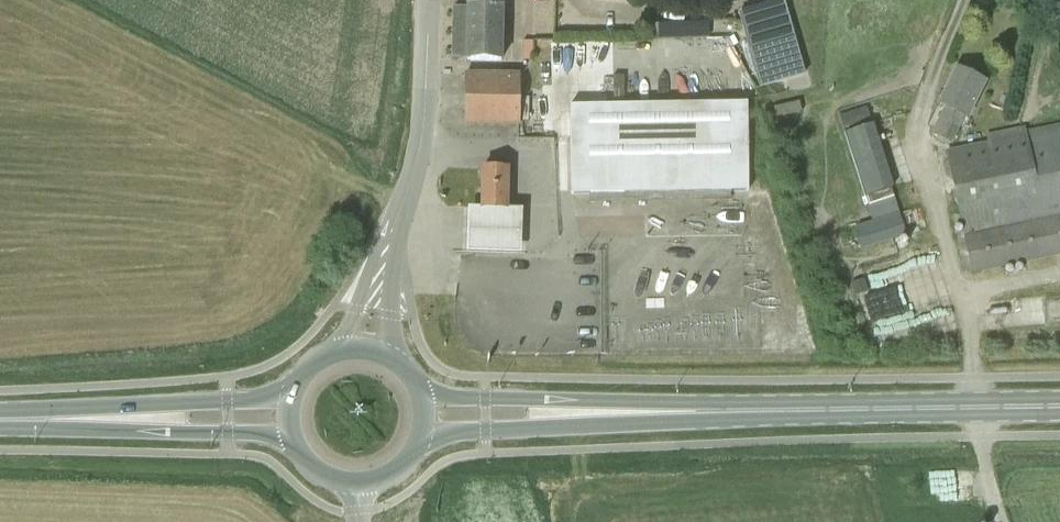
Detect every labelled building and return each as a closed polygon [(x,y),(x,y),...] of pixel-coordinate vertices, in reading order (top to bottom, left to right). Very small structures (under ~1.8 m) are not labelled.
[(759,89),(805,76),(784,0),(781,0),(737,13),(759,89)] [(465,60),(468,60),(497,61),(500,61),(500,38),(501,8),(467,7),(465,60)] [(656,35),(699,33),(699,21),(656,22),(656,35)] [(939,103),(944,106),(930,134),(951,145),(965,117),(966,117),(984,83),(956,69),(939,103)] [(520,71),(497,70),(467,70),(464,70),(464,126),(519,126),(520,71)] [(646,193),(747,192),(747,185),(746,103),(569,105),(570,194),(646,193)] [(864,195),(896,186),(871,103),(840,112),(864,195)] [(1059,214),(1059,126),(1022,134),(1021,130),(984,138),(986,146),(944,154),(955,207),(958,206),(963,233),(1059,214)] [(506,209),(507,169),(482,168),(481,208),(506,209)] [(481,208),(468,208),(467,252),(523,253),(524,209),(506,209),(481,208)] [(899,212),(856,226),(863,249),(906,235),(899,212)] [(1059,256),(1059,216),(963,236),(971,275),(1059,256)] [(855,295),(867,292),(864,280),(851,283),(855,295)]
